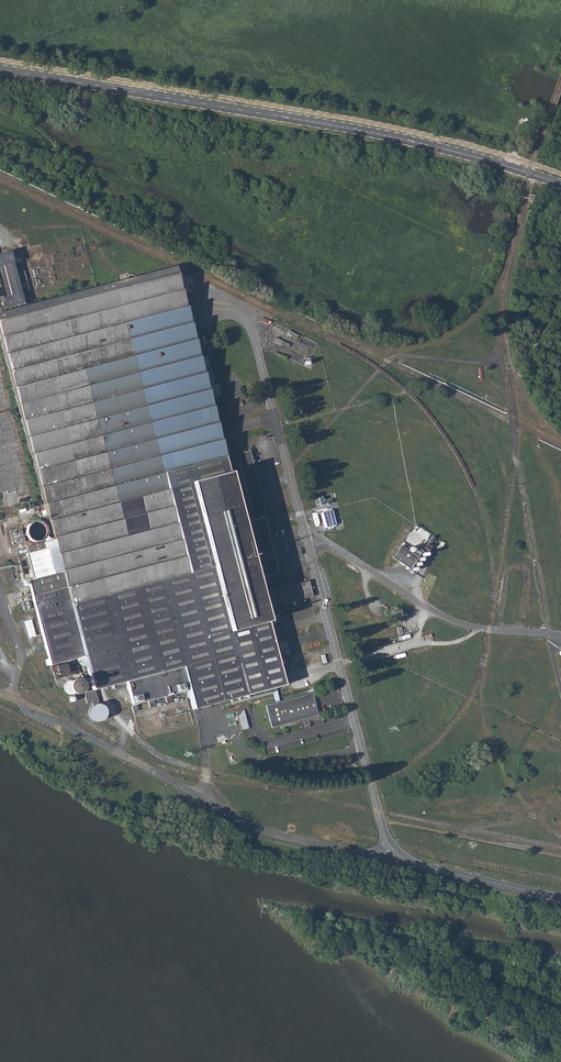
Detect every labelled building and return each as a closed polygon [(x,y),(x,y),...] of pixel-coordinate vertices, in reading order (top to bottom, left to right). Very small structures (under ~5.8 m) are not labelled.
[(0,254),(0,279),(5,298),(4,298),(6,308),(23,303),(22,301),(10,252),(0,254)] [(259,596),(255,581),(258,581),(258,578),(275,574),(261,519),(243,524),(243,521),(239,522),(223,458),(226,458),(214,411),(219,410),(217,400),(219,399),(219,396),(223,395),(220,384),(216,385),(215,382),(216,381),(213,369),(204,372),(203,369),(213,366),(210,356),(200,358),(187,306),(190,305),(189,301),(185,302),(176,267),(0,314),(0,330),(55,540),(43,543),(37,545),(38,550),(34,551),(35,553),(21,556),(27,578),(30,578),(31,580),(29,580),(51,666),(84,657),(92,690),(103,687),(127,681),(133,705),(189,690),(194,709),(215,703),(272,688),(276,701),(265,704),(271,727),(276,726),(275,724),(280,723),(281,724),(317,715),(311,692),(278,701),(275,687),(282,685),(264,616),(272,614),(273,616),(279,615),(277,608),(313,598),(309,582),(265,593),(269,609),(271,609),(271,611),(268,611),(263,595),(259,596)] [(232,460),(232,462),(233,465),(239,463),(248,498),(245,499),(246,502),(249,502),(253,514),(265,510),(266,515),(269,514),(252,448),(249,449),(250,452),(237,456),(238,459),(232,460)] [(418,557),(400,546),(392,558),(410,570),(418,557)] [(29,637),(36,635),(32,619),(25,621),(29,637)] [(239,713),(242,729),(248,728),(246,712),(239,713)]
